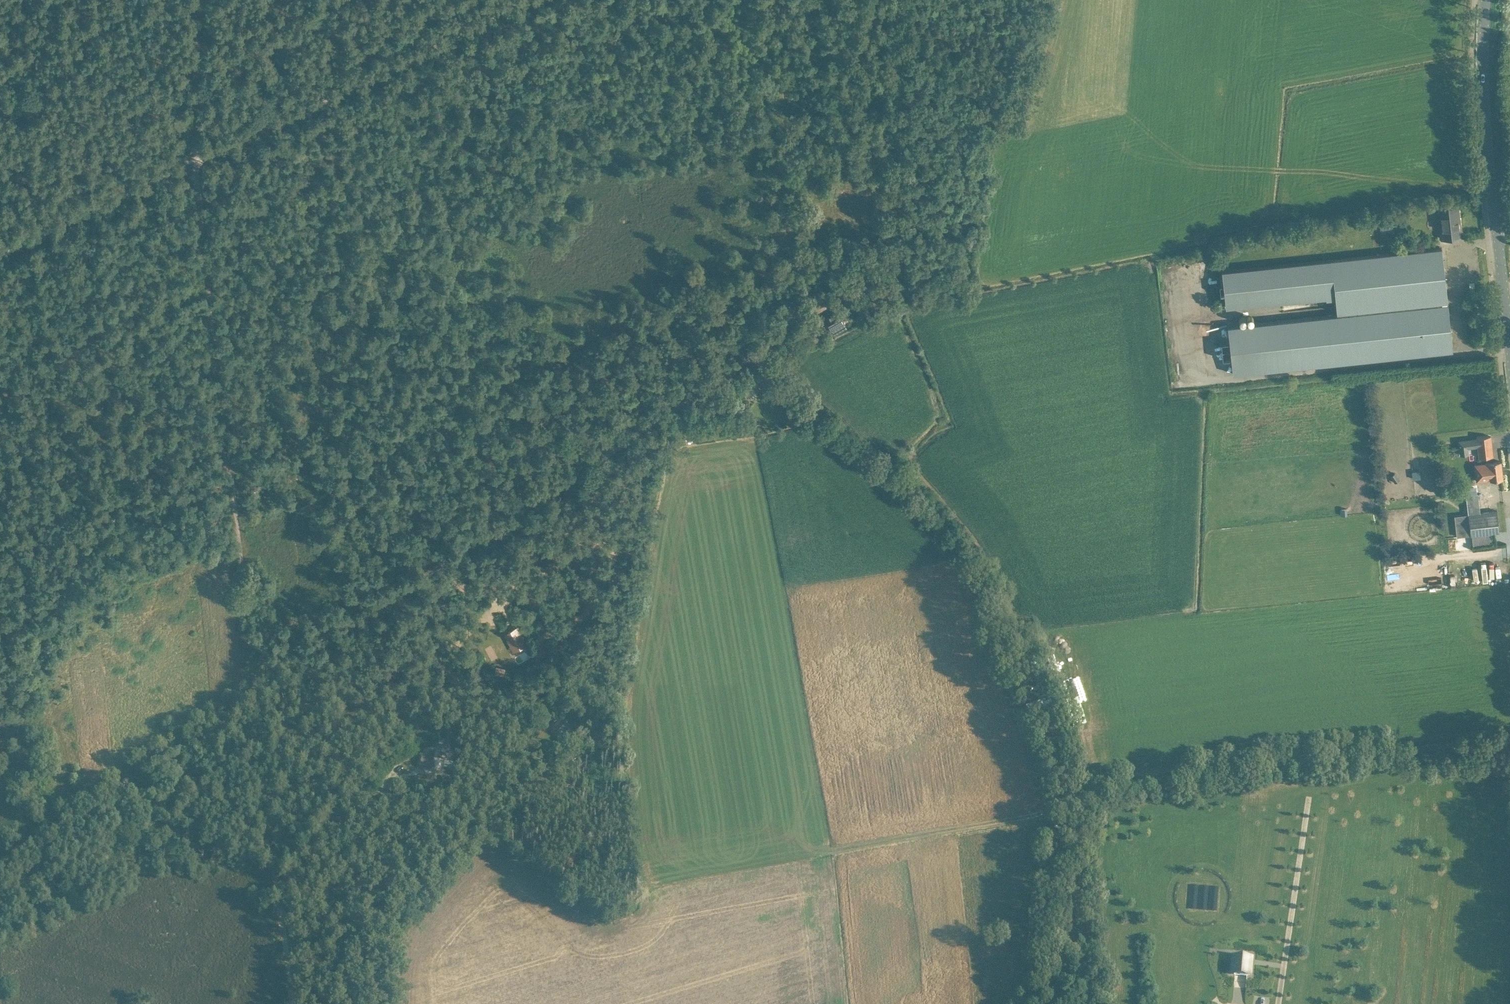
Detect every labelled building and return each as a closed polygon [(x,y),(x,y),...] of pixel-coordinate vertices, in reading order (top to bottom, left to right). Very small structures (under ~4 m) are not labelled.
[(1438,205),(1441,238),(1461,236),(1461,235),(1460,235),(1459,220),(1458,220),(1457,215),(1459,215),(1458,203),(1438,205)] [(1379,223),(1391,221),(1390,215),(1378,218),(1379,223)] [(1337,311),(1447,300),(1447,294),(1442,247),(1222,270),(1226,307),(1326,296),(1326,298),(1335,297),(1336,302),(1337,311)] [(1447,300),(1337,311),(1337,314),(1228,326),(1229,341),(1221,342),(1223,358),(1231,358),(1233,373),(1452,350),(1450,322),(1447,300)] [(827,321),(831,329),(844,322),(838,311),(828,316),(830,320),(827,321)] [(760,388),(753,377),(740,385),(747,397),(760,388)] [(739,414),(737,406),(729,407),(731,415),(739,414)] [(1477,437),(1458,439),(1460,454),(1468,453),(1467,447),(1478,445),(1479,457),(1493,455),(1491,436),(1477,437)] [(1502,477),(1500,461),(1474,464),(1476,480),(1502,477)] [(1468,514),(1454,515),(1454,517),(1456,537),(1471,535),(1472,535),(1491,533),(1499,532),(1497,510),(1480,512),(1468,513),(1468,514)] [(514,643),(517,649),(527,644),(517,627),(510,631),(516,642),(514,643)] [(542,649),(534,653),(538,659),(546,654),(542,649)] [(1049,706),(1046,699),(1026,706),(1029,714),(1049,706)] [(562,720),(552,730),(564,741),(573,730),(562,720)] [(1057,730),(1045,733),(1048,744),(1060,741),(1057,730)] [(420,767),(431,770),(434,759),(423,756),(420,767)] [(1239,957),(1235,956),(1234,975),(1238,975),(1248,976),(1249,958),(1239,957)]
